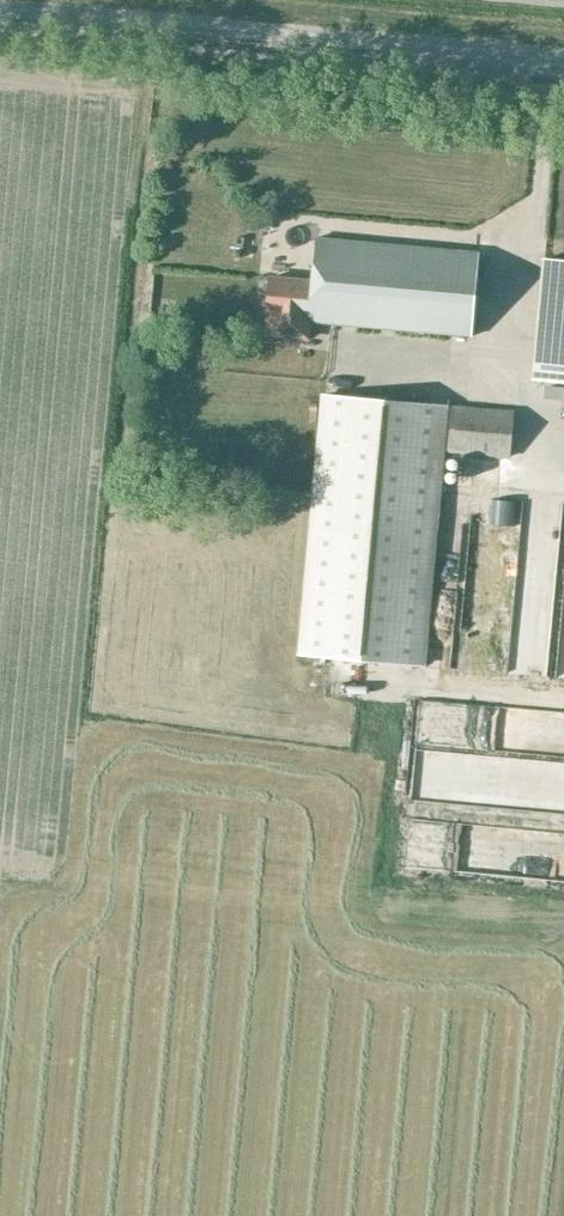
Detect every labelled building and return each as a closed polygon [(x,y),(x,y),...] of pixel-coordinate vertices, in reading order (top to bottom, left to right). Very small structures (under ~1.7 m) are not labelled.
[(445,227),(463,228),(464,211),(446,210),(445,227)] [(270,315),(268,336),(309,340),(311,323),(471,337),(478,253),(316,239),(313,283),(270,279),(267,314),(270,315)] [(563,382),(563,260),(547,259),(536,380),(563,382)] [(170,341),(156,340),(154,359),(168,360),(170,341)] [(305,657),(424,667),(446,407),(327,397),(305,657)] [(447,452),(512,458),(516,409),(452,406),(447,452)] [(461,515),(460,532),(485,533),(486,517),(461,515)] [(497,649),(494,660),(524,667),(527,656),(497,649)] [(406,698),(406,715),(424,716),(425,699),(406,698)] [(484,749),(422,744),(423,733),(401,732),(397,788),(403,788),(401,815),(435,817),(437,787),(481,790),(484,749)] [(504,771),(505,754),(490,753),(489,770),(504,771)]
